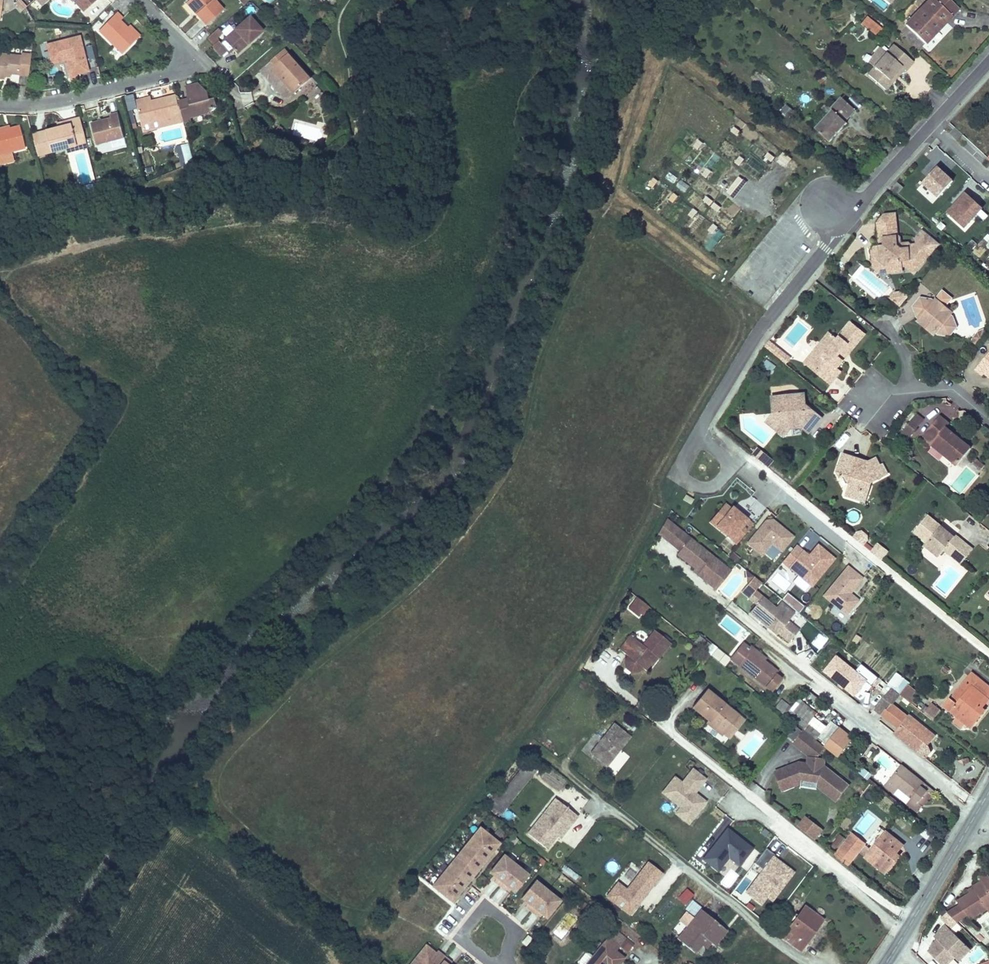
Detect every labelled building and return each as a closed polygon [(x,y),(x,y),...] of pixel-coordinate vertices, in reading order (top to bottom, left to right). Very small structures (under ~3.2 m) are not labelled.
[(20,0),(16,0),(13,2),(20,11),(25,6),(20,0)] [(83,12),(97,0),(73,0),(83,12)] [(188,1),(198,12),(195,14),(205,26),(223,11),(213,0),(189,0),(188,1)] [(922,42),(936,27),(939,30),(958,9),(949,0),(929,0),(905,25),(922,42)] [(188,1),(186,3),(195,14),(198,12),(188,1)] [(137,39),(126,28),(119,21),(122,19),(116,13),(98,31),(122,54),(137,39)] [(881,29),(867,16),(861,22),(875,35),(881,29)] [(248,18),(223,40),(233,51),(236,55),(262,32),(248,18)] [(129,25),(126,28),(137,39),(140,36),(129,25)] [(936,27),(922,42),(925,44),(939,30),(936,27)] [(206,38),(213,46),(212,47),(221,56),(226,51),(220,43),(216,40),(223,34),(218,28),(211,34),(206,38)] [(46,46),(50,62),(63,59),(64,62),(68,77),(87,72),(78,38),(46,46)] [(233,51),(223,40),(220,43),(226,51),(230,55),(233,51)] [(879,58),(874,54),(867,62),(873,68),(867,76),(884,91),(891,83),(888,80),(899,67),(902,70),(904,72),(912,63),(893,46),(885,55),(882,59),(879,58)] [(284,49),(271,60),(277,67),(273,70),(294,93),(310,80),(284,49)] [(878,49),(874,54),(879,58),(882,59),(885,55),(878,49)] [(4,77),(4,73),(9,74),(28,77),(30,56),(20,55),(20,57),(0,54),(0,79),(3,80),(4,77)] [(888,80),(891,83),(902,70),(899,67),(888,80)] [(188,101),(177,103),(182,120),(183,123),(190,121),(189,118),(208,113),(216,106),(214,99),(209,100),(208,93),(198,85),(185,88),(188,101)] [(150,101),(136,105),(142,125),(159,121),(172,117),(173,123),(182,120),(177,103),(176,98),(167,100),(166,97),(150,101)] [(832,112),(815,130),(829,143),(846,124),(845,123),(855,112),(841,98),(830,110),(832,112)] [(793,112),(786,105),(781,111),(788,117),(793,112)] [(110,119),(97,122),(90,124),(96,145),(124,137),(117,113),(109,115),(110,119)] [(69,125),(57,128),(43,132),(31,135),(36,156),(49,152),(65,148),(67,153),(76,151),(72,136),(82,134),(78,117),(68,120),(69,125)] [(68,120),(55,123),(57,128),(69,125),(68,120)] [(159,121),(142,125),(144,133),(160,128),(159,121)] [(11,152),(24,148),(18,126),(9,128),(9,132),(0,134),(0,154),(11,152)] [(82,134),(72,136),(76,151),(86,148),(82,134)] [(184,140),(176,143),(178,153),(187,151),(184,140)] [(0,154),(0,163),(13,160),(11,152),(0,154)] [(777,162),(786,168),(792,159),(782,153),(777,162)] [(953,182),(939,169),(922,188),(936,201),(953,182)] [(736,199),(748,183),(739,177),(727,193),(736,199)] [(686,193),(691,187),(682,181),(677,187),(686,193)] [(904,189),(897,182),(892,189),(899,195),(904,189)] [(983,209),(966,194),(948,215),(964,230),(983,209)] [(883,216),(876,224),(894,222),(893,216),(883,216)] [(871,251),(872,261),(877,260),(887,267),(888,273),(901,272),(901,267),(904,266),(914,274),(939,245),(923,231),(917,238),(916,247),(914,249),(907,244),(899,244),(899,240),(896,238),(894,222),(876,224),(879,247),(874,248),(871,251)] [(877,260),(872,261),(873,268),(881,274),(888,273),(887,267),(877,260)] [(900,306),(908,296),(902,291),(895,292),(890,298),(900,306)] [(916,317),(918,319),(925,325),(923,327),(933,335),(935,332),(948,336),(951,324),(945,320),(949,315),(951,313),(945,308),(951,299),(941,291),(934,299),(932,302),(931,300),(919,298),(913,306),(916,317)] [(951,324),(948,336),(955,328),(953,323),(952,317),(949,315),(945,320),(951,324)] [(918,319),(916,322),(923,327),(925,325),(918,319)] [(841,372),(837,368),(865,334),(851,322),(837,339),(829,332),(814,350),(826,360),(816,373),(830,385),(841,372)] [(971,345),(973,347),(986,331),(984,329),(979,331),(973,338),(971,345)] [(767,342),(763,347),(785,366),(789,361),(767,342)] [(826,360),(814,350),(803,363),(816,373),(826,360)] [(975,369),(983,376),(984,374),(988,378),(988,352),(975,369)] [(770,394),(772,417),(777,421),(773,427),(782,434),(789,426),(800,428),(807,434),(820,418),(810,410),(803,410),(803,394),(770,394)] [(923,420),(916,414),(909,423),(915,429),(923,420)] [(772,417),(765,420),(773,427),(777,421),(772,417)] [(955,440),(957,437),(949,431),(952,427),(938,417),(922,437),(931,444),(930,445),(956,465),(970,448),(960,440),(958,442),(955,440)] [(915,429),(909,423),(900,434),(906,439),(915,429)] [(756,448),(751,455),(766,468),(772,461),(756,448)] [(844,496),(857,500),(860,491),(867,493),(870,483),(887,475),(883,466),(880,468),(877,461),(868,465),(862,468),(856,466),(857,461),(843,456),(836,471),(839,478),(844,476),(848,484),(844,496)] [(860,491),(857,500),(863,502),(867,493),(860,491)] [(690,505),(693,500),(685,495),(682,500),(690,505)] [(752,525),(737,513),(736,514),(731,510),(724,504),(717,513),(723,519),(718,525),(729,534),(727,537),(736,545),(752,525)] [(729,534),(718,525),(723,519),(717,513),(709,522),(727,537),(729,534)] [(925,517),(913,531),(927,542),(924,546),(938,557),(943,551),(951,557),(963,543),(954,536),(953,538),(925,517)] [(792,537),(772,521),(765,522),(762,525),(764,527),(761,530),(758,531),(747,544),(761,555),(771,544),(781,551),(792,537)] [(667,541),(676,529),(670,524),(660,536),(667,541)] [(667,541),(666,542),(678,551),(676,554),(693,569),(695,567),(699,570),(695,575),(714,590),(726,574),(717,567),(720,563),(678,529),(676,529),(667,541)] [(866,536),(861,532),(857,533),(852,538),(862,546),(867,541),(866,536)] [(960,564),(972,550),(963,543),(951,557),(960,564)] [(876,544),(870,552),(879,560),(886,552),(876,544)] [(811,587),(834,559),(817,546),(808,556),(795,546),(782,563),(811,587)] [(730,570),(720,563),(717,567),(726,574),(730,570)] [(848,593),(851,589),(852,590),(861,579),(847,567),(823,597),(846,615),(858,601),(849,594),(848,593)] [(745,584),(752,577),(742,569),(745,584)] [(779,602),(774,607),(761,597),(756,593),(763,585),(754,578),(740,594),(749,602),(754,606),(748,613),(774,635),(776,633),(787,642),(797,629),(786,620),(788,619),(792,613),(779,602)] [(786,594),(782,600),(799,614),(804,608),(786,594)] [(640,617),(648,607),(637,598),(629,609),(640,617)] [(643,669),(654,656),(658,659),(658,658),(670,644),(654,632),(642,646),(631,636),(620,650),(628,657),(625,661),(626,668),(631,672),(639,672),(642,668),(643,669)] [(730,660),(738,666),(750,651),(748,649),(743,644),(730,660)] [(752,648),(750,651),(764,661),(766,659),(752,648)] [(804,664),(817,658),(812,649),(800,654),(804,664)] [(750,651),(738,666),(771,693),(781,680),(775,675),(777,672),(764,661),(750,651)] [(654,656),(643,669),(647,672),(658,659),(654,656)] [(954,696),(945,707),(971,729),(977,721),(974,718),(982,709),(988,700),(988,688),(971,674),(965,682),(972,688),(961,701),(954,696)] [(891,688),(881,680),(876,687),(885,695),(891,688)] [(965,682),(954,696),(961,701),(972,688),(965,682)] [(909,685),(901,695),(911,703),(915,697),(914,696),(917,691),(909,685)] [(895,734),(914,749),(919,743),(916,741),(919,737),(925,742),(928,745),(935,736),(910,715),(908,717),(891,704),(898,695),(891,688),(885,695),(874,709),(899,729),(895,734)] [(720,739),(722,736),(728,742),(744,722),(736,716),(706,691),(692,708),(690,711),(707,725),(705,727),(720,739)] [(790,708),(781,700),(774,708),(784,716),(790,708)] [(824,718),(803,701),(796,709),(793,713),(807,725),(811,721),(818,727),(824,718)] [(932,704),(925,712),(934,719),(941,711),(932,704)] [(982,709),(974,718),(977,721),(985,711),(982,709)] [(606,766),(617,752),(616,751),(617,749),(619,750),(629,738),(613,725),(591,753),(606,766)] [(823,747),(837,760),(854,741),(841,728),(823,747)] [(817,756),(824,747),(804,732),(794,745),(813,759),(816,760),(817,756)] [(917,752),(925,742),(919,737),(916,741),(919,743),(914,749),(917,752)] [(618,772),(630,756),(622,750),(610,766),(618,772)] [(847,786),(825,767),(823,767),(824,761),(816,760),(813,759),(812,766),(808,765),(799,764),(776,773),(781,787),(801,779),(818,782),(838,798),(847,786)] [(534,766),(527,774),(531,777),(537,769),(534,766)] [(901,766),(889,781),(899,789),(918,804),(927,792),(921,788),(924,784),(901,766)] [(861,769),(858,775),(868,780),(871,774),(861,769)] [(705,780),(692,770),(686,777),(699,787),(705,780)] [(699,787),(686,777),(681,784),(694,794),(699,787)] [(674,778),(662,793),(680,808),(693,818),(705,803),(694,794),(681,784),(674,778)] [(783,790),(801,783),(801,779),(781,787),(783,790)] [(899,789),(889,781),(887,783),(897,792),(899,789)] [(838,798),(818,782),(818,786),(836,801),(838,798)] [(565,825),(574,814),(555,799),(546,810),(550,814),(541,824),(537,821),(527,834),(546,849),(556,837),(559,839),(568,827),(565,825)] [(693,818),(680,808),(675,814),(688,824),(693,818)] [(541,824),(550,814),(546,810),(537,821),(541,824)] [(581,839),(596,821),(585,812),(571,830),(581,839)] [(568,827),(577,817),(574,814),(565,825),(568,827)] [(817,843),(824,834),(809,821),(802,830),(817,843)] [(741,864),(755,846),(730,827),(716,845),(705,859),(720,870),(731,856),(741,864)] [(494,851),(499,844),(480,829),(433,887),(452,902),(457,896),(464,888),(470,880),(477,872),(483,864),(494,851)] [(892,866),(888,863),(896,854),(902,845),(886,833),(866,858),(885,873),(892,866)] [(838,835),(831,847),(837,851),(844,838),(838,835)] [(853,835),(836,855),(849,865),(865,845),(853,835)] [(764,869),(775,855),(767,848),(756,861),(764,869)] [(896,854),(888,863),(892,866),(899,856),(896,854)] [(796,872),(791,868),(775,855),(764,869),(745,892),(761,905),(769,895),(773,899),(796,872)] [(499,887),(516,867),(503,857),(490,874),(496,879),(493,882),(499,887)] [(647,863),(639,873),(653,884),(661,874),(647,863)] [(563,871),(574,879),(578,874),(567,866),(563,871)] [(514,894),(528,877),(516,867),(499,887),(505,892),(508,889),(514,894)] [(970,893),(958,901),(970,920),(988,909),(988,908),(988,874),(988,871),(979,877),(982,881),(973,887),(975,890),(970,893)] [(641,900),(653,884),(639,873),(626,890),(617,883),(606,897),(629,915),(639,903),(637,901),(639,898),(641,900)] [(531,912),(547,892),(535,882),(521,899),(527,904),(525,908),(531,912)] [(676,897),(682,904),(694,895),(688,887),(676,897)] [(546,919),(560,902),(547,892),(531,912),(537,917),(539,914),(546,919)] [(579,899),(574,905),(588,916),(593,910),(579,899)] [(791,932),(785,940),(798,950),(814,927),(816,928),(822,921),(804,908),(788,930),(791,932)] [(578,909),(573,914),(578,918),(583,913),(578,909)] [(694,953),(701,944),(705,939),(710,943),(714,946),(727,931),(701,910),(677,939),(694,953)] [(958,922),(947,912),(942,917),(953,928),(958,922)] [(928,952),(940,963),(948,963),(955,958),(959,962),(970,951),(946,926),(939,933),(942,936),(937,940),(931,947),(932,948),(928,952)] [(814,927),(798,950),(800,951),(816,928),(814,927)] [(788,930),(782,938),(785,940),(791,932),(788,930)] [(614,931),(604,943),(616,952),(625,939),(614,931)] [(526,947),(532,940),(527,936),(521,944),(526,947)] [(705,939),(701,944),(706,948),(710,943),(705,939)] [(604,943),(587,963),(618,963),(623,958),(616,952),(604,943)] [(445,959),(439,954),(437,956),(425,947),(411,963),(441,963),(445,959)]
